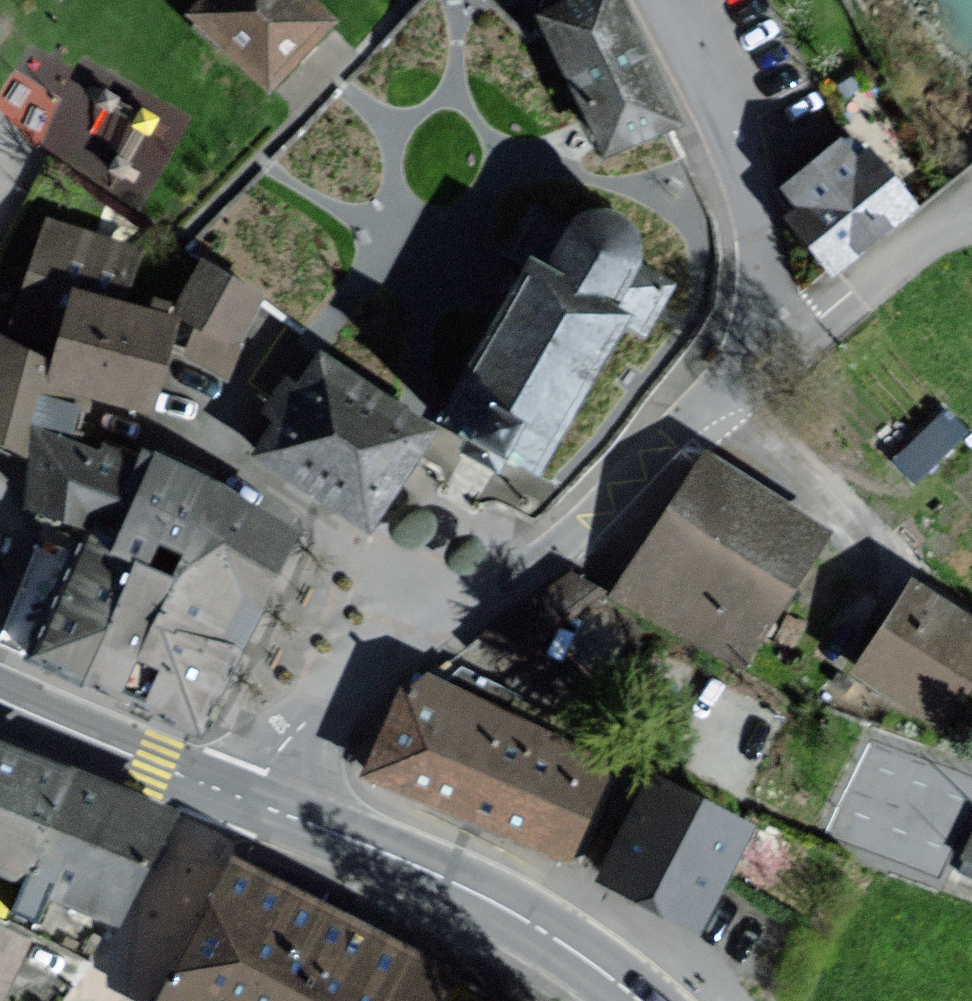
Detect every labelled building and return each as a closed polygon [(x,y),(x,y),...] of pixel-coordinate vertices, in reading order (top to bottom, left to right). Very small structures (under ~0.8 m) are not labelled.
[(314,0),(203,0),(192,12),(273,87),(335,20),(314,0)] [(624,0),(567,0),(541,12),(606,154),(679,120),(624,0)] [(858,157),(843,140),(786,186),(802,206),(790,216),(835,271),(916,205),(869,148),(858,157)] [(533,201),(503,252),(526,266),(437,417),(470,436),(461,452),(498,474),(508,457),(541,476),(630,325),(645,334),(675,283),(644,265),(645,251),(643,237),(637,224),(628,215),(611,207),(594,207),(579,213),(569,222),(533,201)] [(41,224),(7,335),(58,350),(76,291),(129,307),(145,255),(41,224)] [(265,297),(202,265),(175,318),(198,329),(182,360),(231,385),(245,357),(236,353),(265,297)] [(76,291),(58,350),(54,361),(48,381),(150,411),(177,321),(129,307),(76,291)] [(48,381),(54,361),(0,344),(0,433),(30,442),(35,427),(45,391),(48,381)] [(437,431),(322,354),(300,386),(287,378),(266,410),(280,419),(257,452),(371,528),(437,431)] [(70,437),(80,402),(45,391),(35,427),(70,437)] [(94,532),(101,517),(122,526),(151,462),(70,437),(35,427),(30,442),(30,503),(78,525),(94,532)] [(829,531),(710,455),(624,589),(742,665),(829,531)] [(167,470),(151,462),(122,526),(112,549),(140,561),(177,578),(220,551),(271,577),(294,527),(167,470)] [(35,661),(84,683),(140,561),(112,549),(122,526),(101,517),(94,532),(82,559),(35,661)] [(220,551),(177,578),(121,700),(199,735),(223,683),(255,611),(271,577),(220,551)] [(140,561),(84,683),(121,700),(177,578),(140,561)] [(604,593),(570,577),(479,645),(499,671),(604,593)] [(915,585),(859,672),(944,726),(971,682),(971,621),(915,585)] [(452,688),(425,676),(406,687),(370,772),(570,857),(611,761),(553,737),(515,721),(507,717),(516,695),(460,671),(452,688)] [(23,879),(33,858),(73,773),(0,745),(0,870),(23,879)] [(118,921),(177,815),(73,773),(33,858),(64,872),(54,895),(118,921)] [(754,825),(654,775),(603,878),(703,928),(754,825)] [(960,868),(971,874),(971,841),(960,868)] [(233,862),(168,989),(162,1000),(436,1000),(451,973),(340,917),(233,862)] [(0,930),(0,1000),(3,1000),(28,942),(0,930)]
